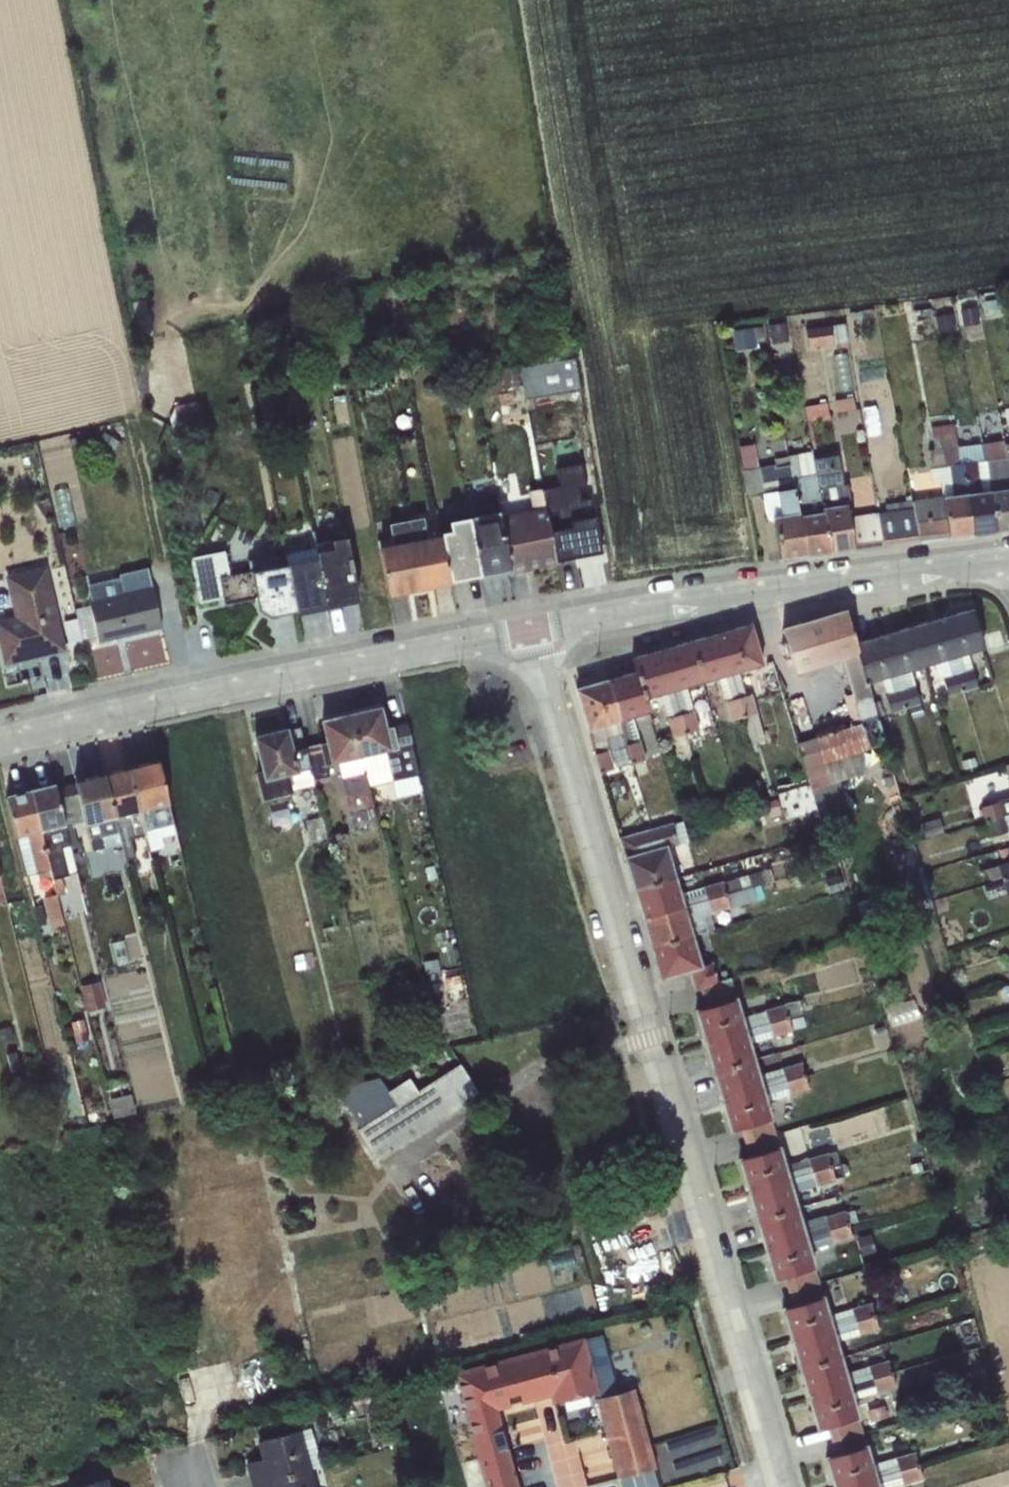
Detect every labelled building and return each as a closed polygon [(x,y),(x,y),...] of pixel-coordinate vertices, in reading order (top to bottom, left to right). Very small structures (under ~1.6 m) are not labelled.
[(935,340),(930,308),(914,311),(919,342),(935,340)] [(953,313),(936,316),(939,332),(956,329),(953,313)] [(979,316),(963,320),(967,335),(982,331),(979,316)] [(775,319),(765,321),(767,332),(776,331),(775,319)] [(848,341),(845,323),(830,326),(832,343),(848,341)] [(832,343),(830,326),(808,329),(810,347),(832,343)] [(765,347),(764,327),(733,329),(735,349),(765,347)] [(574,358),(520,367),(524,389),(526,398),(549,394),(579,389),(574,358)] [(520,367),(495,372),(497,393),(524,389),(520,367)] [(495,372),(476,375),(480,396),(497,393),(495,372)] [(549,394),(526,398),(527,409),(549,405),(549,394)] [(175,407),(169,418),(176,442),(193,438),(189,422),(201,418),(197,402),(175,407)] [(944,498),(967,495),(963,463),(958,463),(953,424),(931,427),(935,449),(929,450),(931,468),(934,482),(942,481),(944,498)] [(103,432),(96,442),(113,452),(120,442),(103,432)] [(993,440),(994,447),(1004,446),(1004,445),(1003,433),(992,434),(993,440)] [(993,440),(981,442),(987,460),(1006,458),(1004,446),(994,447),(993,440)] [(739,445),(744,470),(759,467),(755,443),(739,445)] [(799,517),(822,512),(822,509),(814,459),(797,461),(796,454),(789,455),(794,488),(799,514),(799,517)] [(583,455),(571,457),(573,477),(586,475),(583,455)] [(774,519),(781,517),(777,491),(794,488),(789,455),(772,458),(773,465),(759,467),(744,470),(749,497),(764,495),(769,520),(774,519)] [(814,459),(822,509),(846,505),(845,499),(850,498),(847,484),(843,485),(838,455),(814,459)] [(987,460),(990,492),(991,492),(1008,490),(1008,458),(1006,458),(987,460)] [(963,463),(967,495),(990,492),(987,460),(963,463)] [(539,472),(542,490),(562,486),(561,477),(555,477),(554,470),(539,472)] [(562,486),(542,490),(550,532),(595,523),(590,498),(568,502),(565,486),(562,486)] [(781,517),(799,514),(794,488),(777,491),(781,517)] [(504,541),(550,532),(542,490),(532,492),(536,512),(500,519),(504,541)] [(991,492),(996,531),(1008,529),(1008,490),(991,492)] [(990,492),(967,495),(972,534),(996,531),(991,492),(990,492)] [(967,495),(944,498),(949,536),(972,534),(967,495)] [(914,508),(920,540),(949,536),(944,498),(913,501),(914,508)] [(886,504),(887,511),(914,508),(913,501),(886,504)] [(822,509),(822,512),(829,552),(853,549),(848,516),(846,505),(822,509)] [(879,512),(883,545),(920,540),(914,508),(887,511),(879,512)] [(799,517),(805,555),(829,552),(822,512),(799,517)] [(848,516),(853,549),(883,545),(879,512),(848,516)] [(499,514),(470,520),(480,575),(511,570),(504,541),(500,519),(499,514)] [(781,517),(774,519),(781,558),(805,555),(799,517),(799,514),(781,517)] [(407,521),(412,543),(427,540),(423,518),(407,521)] [(394,546),(412,543),(407,521),(390,524),(394,546)] [(550,532),(556,561),(600,552),(595,523),(550,532)] [(198,529),(184,532),(197,595),(211,593),(198,529)] [(504,541),(511,570),(556,561),(550,532),(504,541)] [(317,533),(307,534),(308,543),(318,542),(317,533)] [(333,549),(317,552),(318,559),(327,607),(358,601),(346,537),(331,540),(333,549)] [(427,540),(412,543),(420,588),(450,582),(441,537),(427,540)] [(394,546),(379,548),(388,594),(420,588),(412,543),(394,546)] [(287,565),(318,559),(317,552),(316,548),(286,554),(285,554),(287,565)] [(269,616),(295,611),(287,565),(285,554),(251,561),(252,570),(218,577),(224,605),(255,599),(258,610),(269,616)] [(318,559),(287,565),(295,611),(296,613),(327,607),(318,559)] [(0,618),(0,647),(4,664),(65,650),(45,566),(5,575),(14,615),(0,618)] [(121,579),(91,587),(94,600),(124,593),(121,579)] [(94,600),(89,601),(99,642),(161,627),(152,587),(124,593),(94,600)] [(972,609),(942,618),(953,656),(967,652),(983,647),(972,609)] [(846,611),(783,629),(795,672),(842,658),(858,653),(860,653),(857,644),(846,611)] [(72,640),(85,637),(80,617),(67,620),(72,640)] [(942,618),(914,627),(925,664),(940,660),(953,656),(942,618)] [(751,625),(719,634),(731,674),(750,668),(762,664),(751,625)] [(914,627),(884,636),(895,673),(903,671),(925,664),(914,627)] [(719,634),(691,642),(703,682),(718,677),(731,674),(719,634)] [(860,653),(858,653),(866,682),(882,677),(895,673),(884,636),(857,644),(860,653)] [(691,642),(667,648),(680,689),(703,682),(691,642)] [(631,659),(635,672),(647,698),(680,689),(667,648),(631,659)] [(967,652),(953,656),(958,673),(972,669),(967,652)] [(858,653),(842,658),(854,701),(871,697),(866,682),(858,653)] [(953,656),(940,660),(945,677),(958,673),(953,656)] [(750,668),(731,674),(738,698),(751,694),(751,696),(758,694),(750,668)] [(972,669),(958,673),(962,690),(977,685),(972,669)] [(903,671),(895,673),(900,691),(907,689),(903,671)] [(635,672),(607,680),(619,720),(633,716),(649,711),(647,698),(635,672)] [(900,691),(895,673),(882,677),(887,695),(900,691)] [(962,690),(958,673),(945,677),(943,678),(948,694),(962,690)] [(738,698),(731,674),(718,677),(725,702),(738,698)] [(607,680),(576,689),(588,729),(619,720),(607,680)] [(907,689),(900,691),(905,708),(919,703),(914,686),(907,689)] [(686,713),(680,689),(647,698),(649,711),(663,708),(666,718),(680,715),(686,713)] [(994,689),(972,696),(974,704),(997,697),(994,689)] [(905,708),(900,691),(887,695),(886,695),(891,712),(905,708)] [(751,694),(738,698),(743,716),(744,716),(756,712),(751,696),(751,694)] [(871,697),(854,701),(861,723),(868,747),(885,742),(877,717),(872,703),(871,697)] [(743,716),(738,698),(725,702),(730,720),(743,716)] [(872,703),(877,717),(884,715),(879,700),(872,703)] [(351,715),(361,756),(386,750),(390,749),(385,729),(380,708),(351,715)] [(686,713),(680,715),(685,733),(686,733),(698,730),(693,711),(686,713)] [(756,712),(744,716),(751,742),(764,738),(756,712)] [(327,743),(331,762),(338,761),(361,756),(351,715),(322,721),(327,743)] [(685,733),(680,715),(666,718),(671,737),(672,737),(685,733)] [(619,720),(622,732),(626,744),(639,741),(633,716),(619,720)] [(619,720),(588,729),(595,754),(608,750),(604,738),(622,732),(619,720)] [(868,747),(861,723),(797,743),(811,790),(840,781),(867,772),(860,750),(868,747)] [(390,749),(411,743),(407,724),(385,729),(390,749)] [(293,755),(306,752),(305,747),(300,726),(287,729),(293,755)] [(287,729),(254,737),(263,771),(265,779),(295,772),(297,777),(311,773),(306,752),(293,755),(287,729)] [(686,733),(685,733),(672,737),(675,746),(688,743),(686,733)] [(639,741),(626,744),(632,763),(644,760),(639,741)] [(327,743),(320,744),(324,764),(325,764),(331,762),(327,743)] [(386,750),(393,780),(418,774),(411,743),(390,749),(386,750)] [(320,744),(305,747),(306,752),(311,773),(312,779),(328,776),(325,764),(324,764),(320,744)] [(364,771),(368,786),(393,780),(386,750),(361,756),(364,771)] [(608,750),(595,754),(600,772),(613,768),(608,750)] [(364,771),(361,756),(338,761),(352,827),(354,827),(356,835),(363,833),(361,826),(370,823),(366,808),(373,806),(368,786),(364,771)] [(158,760),(128,767),(138,810),(168,803),(158,760)] [(128,767),(105,773),(115,816),(138,811),(138,810),(128,767)] [(265,779),(263,771),(256,772),(262,797),(313,785),(312,779),(311,773),(297,777),(295,772),(265,779)] [(75,780),(76,782),(84,819),(85,823),(114,817),(115,816),(105,773),(75,780)] [(840,781),(811,790),(823,827),(851,819),(840,781)] [(55,787),(64,824),(72,822),(84,819),(76,782),(55,787)] [(55,784),(31,791),(40,830),(41,830),(64,824),(55,787),(55,784)] [(31,791),(7,797),(17,836),(40,830),(31,791)] [(1008,814),(1008,796),(994,800),(995,803),(998,802),(1003,816),(1008,814)] [(777,799),(766,802),(770,817),(781,814),(777,799)] [(1003,816),(998,802),(995,803),(980,807),(985,821),(1003,816)] [(168,803),(138,810),(138,811),(144,831),(172,823),(168,803)] [(144,831),(138,811),(115,816),(114,817),(120,841),(125,859),(135,856),(131,838),(145,834),(144,831)] [(321,816),(306,821),(316,862),(325,860),(324,856),(330,854),(321,816)] [(1003,816),(985,821),(990,836),(1008,831),(1003,816)] [(114,817),(85,823),(92,850),(103,848),(103,845),(120,841),(114,817)] [(939,818),(920,823),(925,837),(943,831),(939,818)] [(672,824),(677,844),(689,841),(683,821),(672,824)] [(64,824),(69,843),(77,841),(72,822),(64,824)] [(172,823),(144,831),(145,834),(146,840),(174,834),(172,823)] [(671,823),(620,837),(625,857),(665,845),(666,847),(677,844),(672,824),(671,823)] [(64,824),(41,830),(50,869),(57,894),(65,892),(61,876),(68,874),(61,847),(69,845),(69,843),(64,824)] [(40,830),(17,836),(26,875),(50,869),(41,830),(40,830)] [(665,845),(625,857),(635,891),(675,879),(666,847),(665,845)] [(79,852),(73,853),(75,861),(81,859),(79,852)] [(1008,878),(1008,862),(998,865),(1002,877),(1003,880),(1008,878)] [(1002,877),(998,865),(987,868),(991,880),(1002,877)] [(722,882),(725,893),(741,889),(738,878),(722,882)] [(675,879),(635,891),(643,918),(683,907),(679,892),(675,879)] [(703,886),(707,899),(725,894),(725,893),(722,882),(721,881),(703,886)] [(679,892),(683,907),(707,900),(707,899),(703,886),(679,892)] [(63,924),(57,894),(45,897),(51,926),(63,924)] [(729,907),(725,894),(707,899),(707,900),(711,912),(729,907)] [(711,912),(707,900),(683,907),(691,935),(707,930),(703,915),(711,912)] [(683,907),(643,918),(651,946),(691,935),(683,907)] [(691,935),(651,946),(660,978),(690,970),(701,967),(700,966),(691,935)] [(115,942),(101,946),(106,967),(121,963),(115,942)] [(439,958),(423,961),(426,974),(442,971),(439,958)] [(701,967),(690,970),(695,990),(701,988),(730,980),(726,966),(714,969),(713,962),(700,966),(701,967)] [(1007,968),(997,971),(1001,987),(1008,984),(1008,974),(1007,968)] [(736,999),(730,980),(701,988),(705,1008),(736,999)] [(100,982),(80,987),(87,1012),(106,1007),(100,982)] [(1001,987),(998,988),(1001,1002),(1008,1000),(1008,984),(1001,987)] [(970,995),(959,998),(963,1011),(972,1008),(970,1003),(972,1002),(970,995)] [(741,1017),(736,999),(705,1008),(695,1011),(704,1042),(745,1030),(741,1017)] [(784,1004),(787,1017),(802,1013),(798,1000),(784,1004)] [(768,1023),(787,1017),(784,1004),(765,1010),(768,1023)] [(741,1017),(745,1030),(768,1023),(765,1010),(741,1017)] [(802,1016),(791,1019),(794,1029),(805,1026),(802,1016)] [(787,1017),(768,1023),(772,1036),(775,1035),(791,1030),(787,1017)] [(84,1019),(70,1022),(73,1032),(87,1029),(84,1019)] [(768,1023),(745,1030),(748,1043),(772,1036),(768,1023)] [(884,1023),(872,1027),(875,1039),(888,1035),(884,1023)] [(0,1029),(0,1041),(0,1042),(13,1039),(10,1026),(0,1029)] [(745,1030),(704,1042),(713,1071),(753,1059),(748,1043),(745,1030)] [(777,1041),(793,1035),(791,1030),(775,1035),(777,1041)] [(15,1052),(8,1054),(11,1070),(19,1069),(15,1052)] [(753,1059),(713,1071),(721,1099),(761,1088),(758,1075),(753,1059)] [(804,1075),(805,1076),(813,1074),(809,1062),(801,1064),(804,1075)] [(371,1119),(357,1129),(377,1158),(479,1093),(460,1063),(418,1091),(409,1078),(388,1092),(395,1104),(371,1119)] [(782,1068),(786,1081),(804,1075),(801,1064),(801,1063),(782,1068)] [(758,1075),(761,1088),(786,1081),(782,1068),(758,1075)] [(804,1075),(786,1081),(789,1093),(790,1093),(808,1088),(805,1076),(804,1075)] [(786,1081),(761,1088),(767,1106),(792,1098),(790,1093),(789,1093),(786,1081)] [(761,1088),(721,1099),(730,1130),(740,1127),(770,1119),(767,1106),(761,1088)] [(388,1092),(365,1110),(371,1119),(395,1104),(388,1092)] [(131,1094),(109,1099),(113,1117),(135,1112),(131,1094)] [(775,1134),(770,1119),(740,1127),(745,1143),(775,1134)] [(779,1148),(775,1134),(745,1143),(749,1157),(779,1148)] [(784,1165),(779,1148),(749,1157),(739,1159),(747,1189),(788,1177),(784,1165)] [(836,1152),(827,1154),(831,1166),(839,1164),(836,1152)] [(808,1159),(812,1171),(831,1166),(827,1154),(808,1159)] [(788,1177),(788,1178),(812,1171),(808,1159),(784,1165),(788,1177)] [(921,1161),(903,1166),(905,1173),(911,1171),(912,1173),(923,1170),(921,1161)] [(831,1166),(834,1179),(845,1176),(841,1163),(839,1164),(831,1166)] [(812,1171),(815,1184),(834,1179),(831,1166),(812,1171)] [(812,1171),(788,1178),(792,1191),(815,1184),(812,1171)] [(788,1178),(788,1177),(747,1189),(756,1219),(796,1206),(792,1191),(788,1178)] [(800,1222),(796,1206),(756,1219),(765,1250),(805,1237),(805,1236),(800,1222)] [(844,1211),(847,1223),(857,1221),(854,1209),(844,1211)] [(844,1211),(825,1216),(828,1229),(847,1224),(847,1223),(844,1211)] [(800,1222),(805,1236),(828,1229),(825,1216),(800,1222)] [(828,1229),(832,1243),(851,1237),(847,1224),(828,1229)] [(828,1229),(805,1236),(805,1237),(809,1250),(832,1243),(828,1229)] [(870,1234),(857,1237),(862,1256),(875,1252),(870,1234)] [(809,1250),(805,1237),(765,1250),(773,1279),(785,1276),(814,1267),(809,1250)] [(818,1282),(814,1267),(785,1276),(789,1291),(818,1282)] [(822,1298),(818,1282),(789,1291),(793,1306),(822,1298)] [(829,1322),(822,1298),(793,1306),(782,1309),(791,1339),(831,1327),(829,1322)] [(853,1315),(855,1321),(875,1316),(871,1303),(852,1308),(853,1315)] [(831,1327),(831,1328),(855,1321),(853,1315),(829,1322),(831,1327)] [(855,1321),(857,1328),(859,1334),(878,1328),(875,1316),(855,1321)] [(855,1321),(831,1328),(833,1335),(857,1328),(855,1321)] [(831,1328),(831,1327),(791,1339),(799,1367),(839,1356),(833,1335),(831,1328)] [(454,1371),(485,1486),(519,1486),(498,1409),(550,1395),(552,1404),(597,1392),(598,1398),(617,1393),(610,1364),(593,1368),(585,1337),(454,1371)] [(846,1380),(839,1356),(799,1367),(808,1398),(848,1387),(848,1385),(846,1380)] [(872,1379),(891,1373),(888,1360),(868,1366),(870,1372),(872,1379)] [(846,1380),(848,1385),(872,1379),(870,1372),(846,1380)] [(892,1375),(895,1386),(903,1384),(900,1372),(892,1375)] [(872,1379),(875,1392),(895,1386),(892,1375),(891,1373),(872,1379)] [(872,1379),(848,1385),(848,1387),(852,1399),(875,1392),(872,1379)] [(852,1399),(848,1387),(808,1398),(817,1429),(828,1426),(857,1417),(852,1399)] [(635,1388),(617,1393),(598,1398),(595,1399),(616,1479),(656,1469),(635,1388)] [(884,1405),(867,1410),(870,1422),(887,1417),(884,1405)] [(862,1432),(857,1417),(828,1426),(832,1440),(862,1432)] [(298,1431),(309,1469),(321,1466),(310,1427),(298,1431)] [(252,1486),(309,1470),(309,1469),(298,1431),(257,1441),(261,1459),(245,1463),(252,1486)] [(866,1447),(862,1432),(832,1440),(836,1455),(866,1447)] [(689,1462),(711,1459),(709,1438),(660,1443),(663,1468),(689,1466),(689,1462)] [(866,1447),(836,1455),(825,1458),(834,1486),(839,1486),(874,1476),(871,1464),(866,1447)] [(899,1470),(918,1465),(915,1452),(895,1457),(899,1470)] [(871,1464),(874,1476),(899,1470),(895,1457),(871,1464)] [(918,1465),(899,1470),(902,1483),(922,1478),(918,1465)] [(309,1470),(252,1486),(314,1486),(309,1470)] [(899,1470),(874,1476),(878,1486),(888,1486),(902,1483),(899,1470)] [(874,1476),(839,1486),(878,1486),(874,1476)] [(107,1479),(76,1486),(109,1486),(107,1479)]
